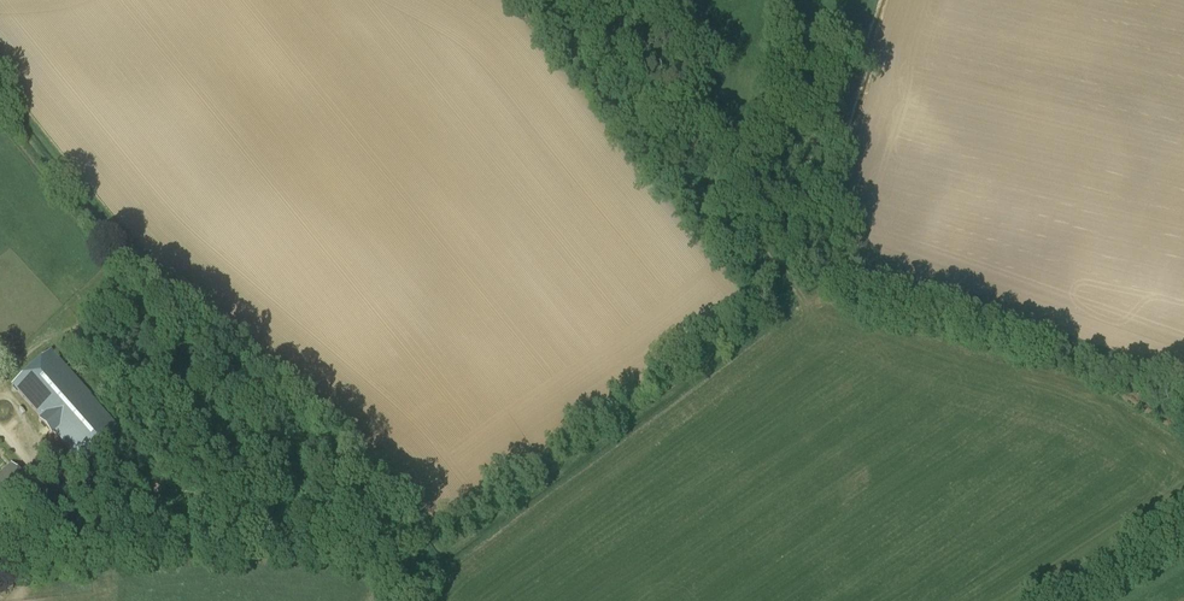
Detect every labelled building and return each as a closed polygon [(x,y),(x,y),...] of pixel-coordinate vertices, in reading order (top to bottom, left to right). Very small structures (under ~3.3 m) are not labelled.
[(54,433),(75,457),(83,466),(122,432),(50,350),(11,384),(41,418),(38,421),(51,436),(54,433)] [(32,487),(10,463),(0,472),(0,516),(32,487)] [(58,544),(33,549),(35,561),(60,557),(58,544)]
